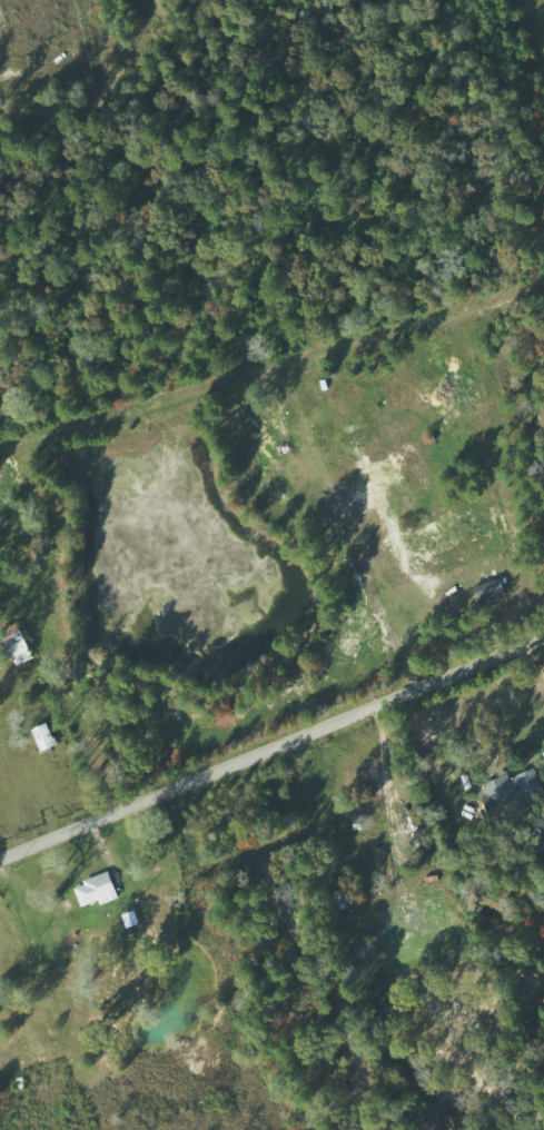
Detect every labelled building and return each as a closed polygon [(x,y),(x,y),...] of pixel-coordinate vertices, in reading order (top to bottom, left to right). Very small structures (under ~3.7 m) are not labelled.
[(476,587),(480,601),(508,592),(504,578),(476,587)] [(35,728),(44,751),(59,745),(51,723),(35,728)] [(485,785),(498,813),(543,792),(543,787),(535,768),(512,779),(510,774),(485,785)] [(84,906),(102,900),(103,904),(122,898),(114,873),(77,884),(84,906)]
